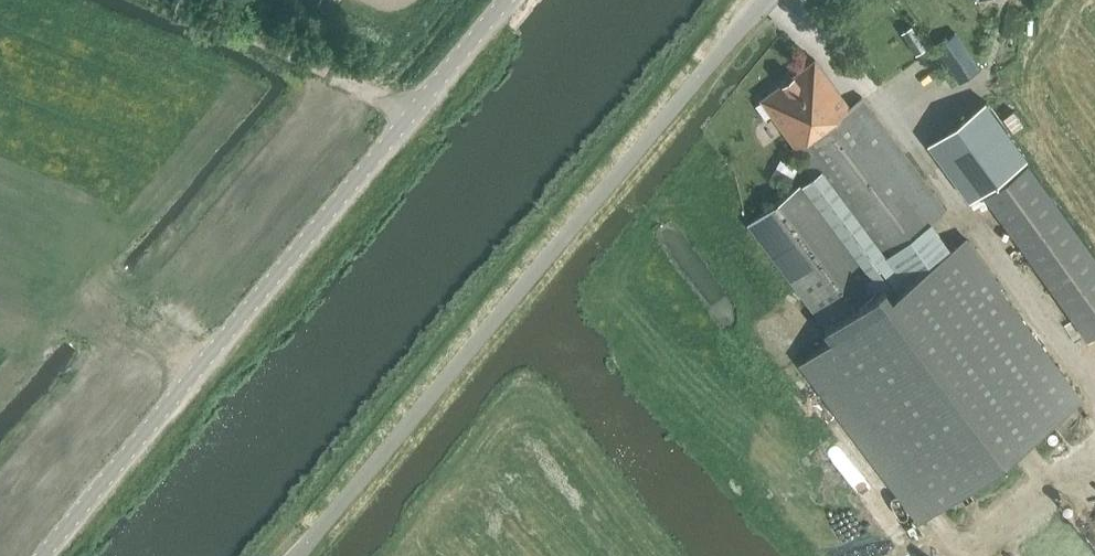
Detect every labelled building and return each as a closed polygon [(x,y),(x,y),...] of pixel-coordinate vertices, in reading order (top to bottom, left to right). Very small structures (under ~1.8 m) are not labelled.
[(315,9),(319,0),(295,0),(315,9)] [(844,28),(852,27),(848,1),(840,2),(844,28)] [(928,46),(921,36),(914,41),(921,51),(928,46)] [(814,57),(761,97),(795,144),(713,207),(929,486),(1076,373),(862,96),(851,103),(814,57)] [(990,107),(929,150),(970,205),(984,194),(1089,337),(1094,333),(1094,254),(990,107)]
